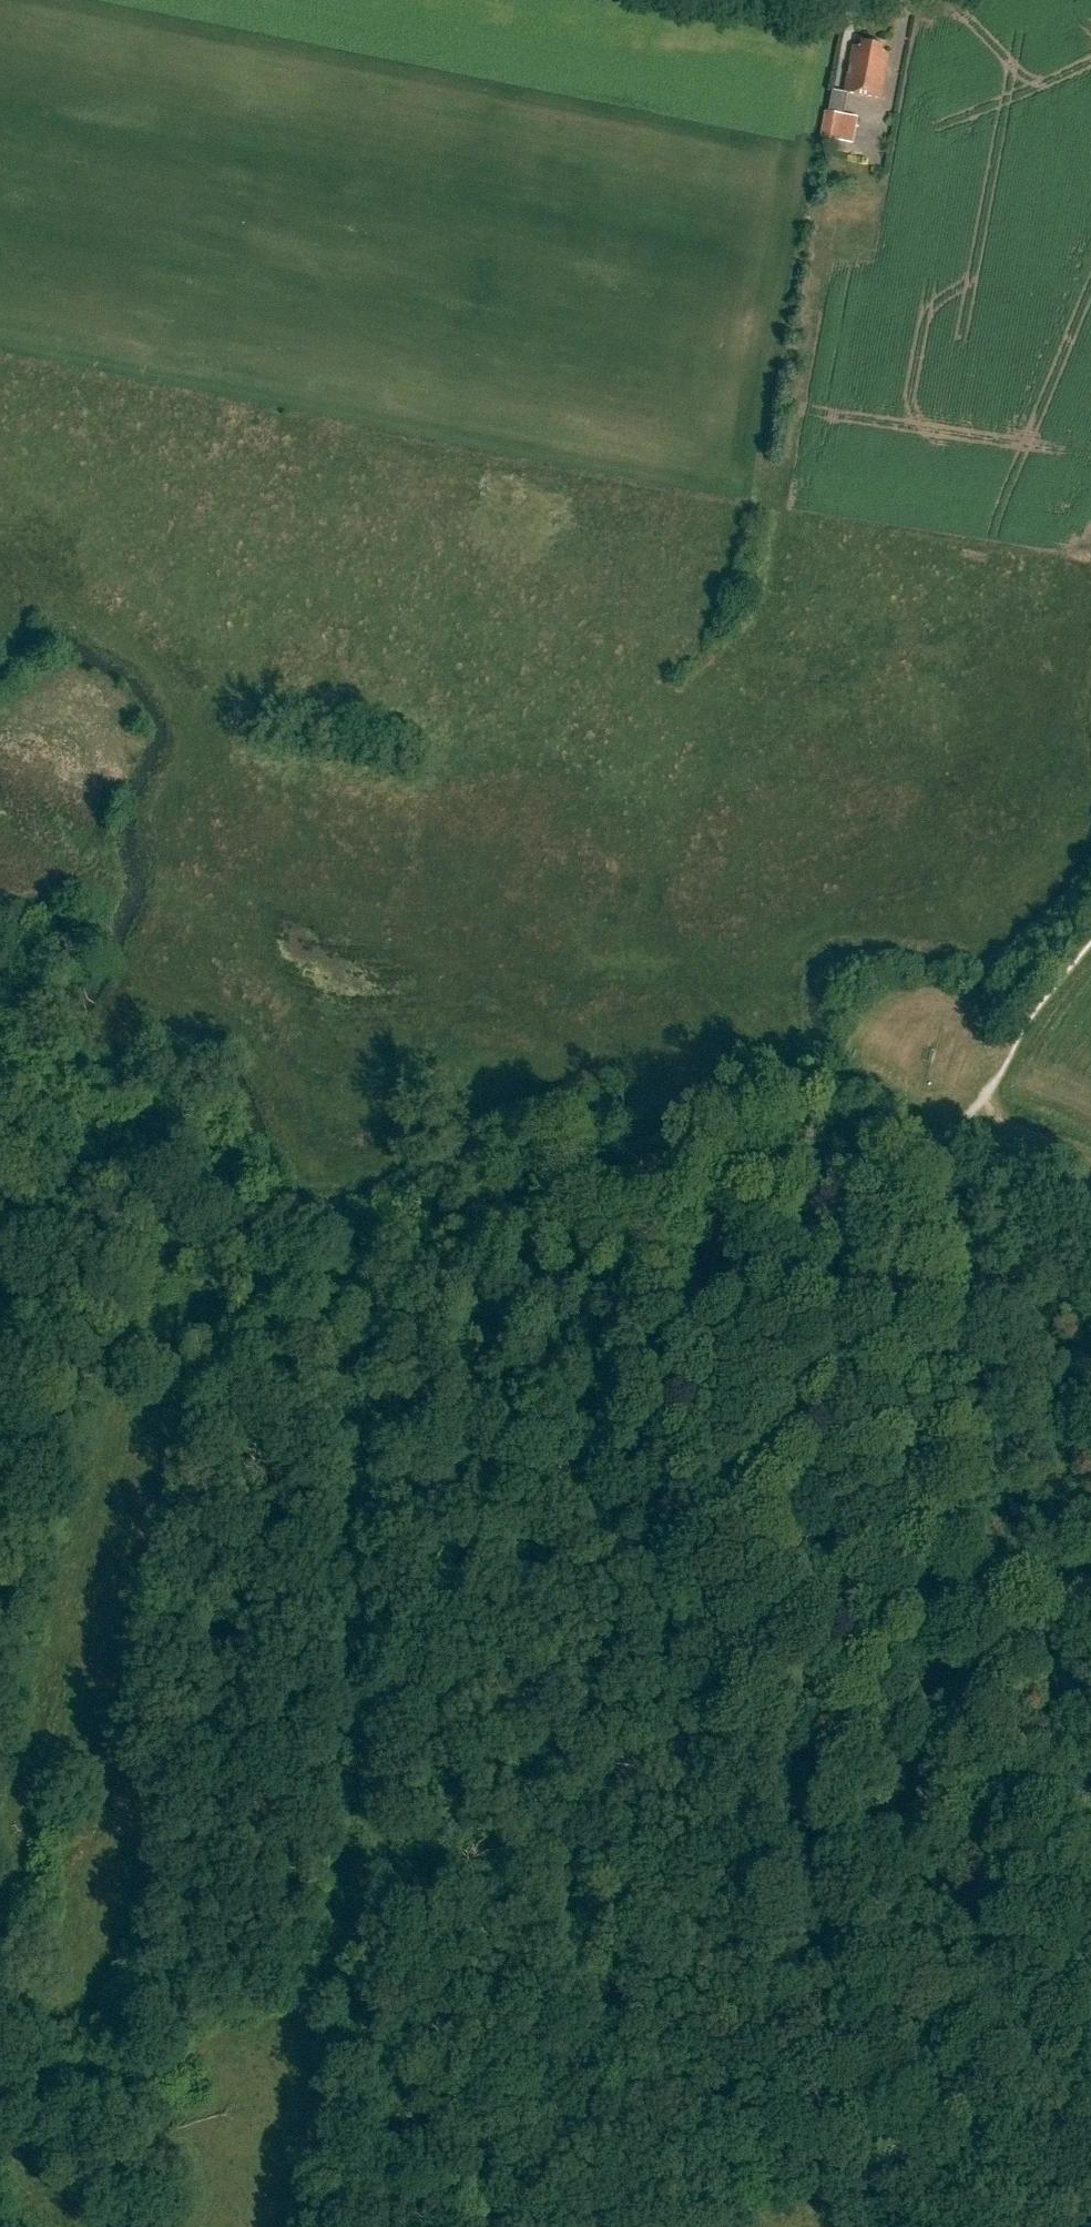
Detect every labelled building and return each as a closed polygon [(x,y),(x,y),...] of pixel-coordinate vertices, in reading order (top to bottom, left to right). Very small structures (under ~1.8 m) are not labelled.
[(855,43),(846,90),(882,96),(891,51),(882,49),(883,43),(862,39),(861,45),(855,43)] [(847,111),(853,92),(839,88),(833,107),(847,111)] [(853,144),(857,117),(825,112),(821,138),(853,144)]
